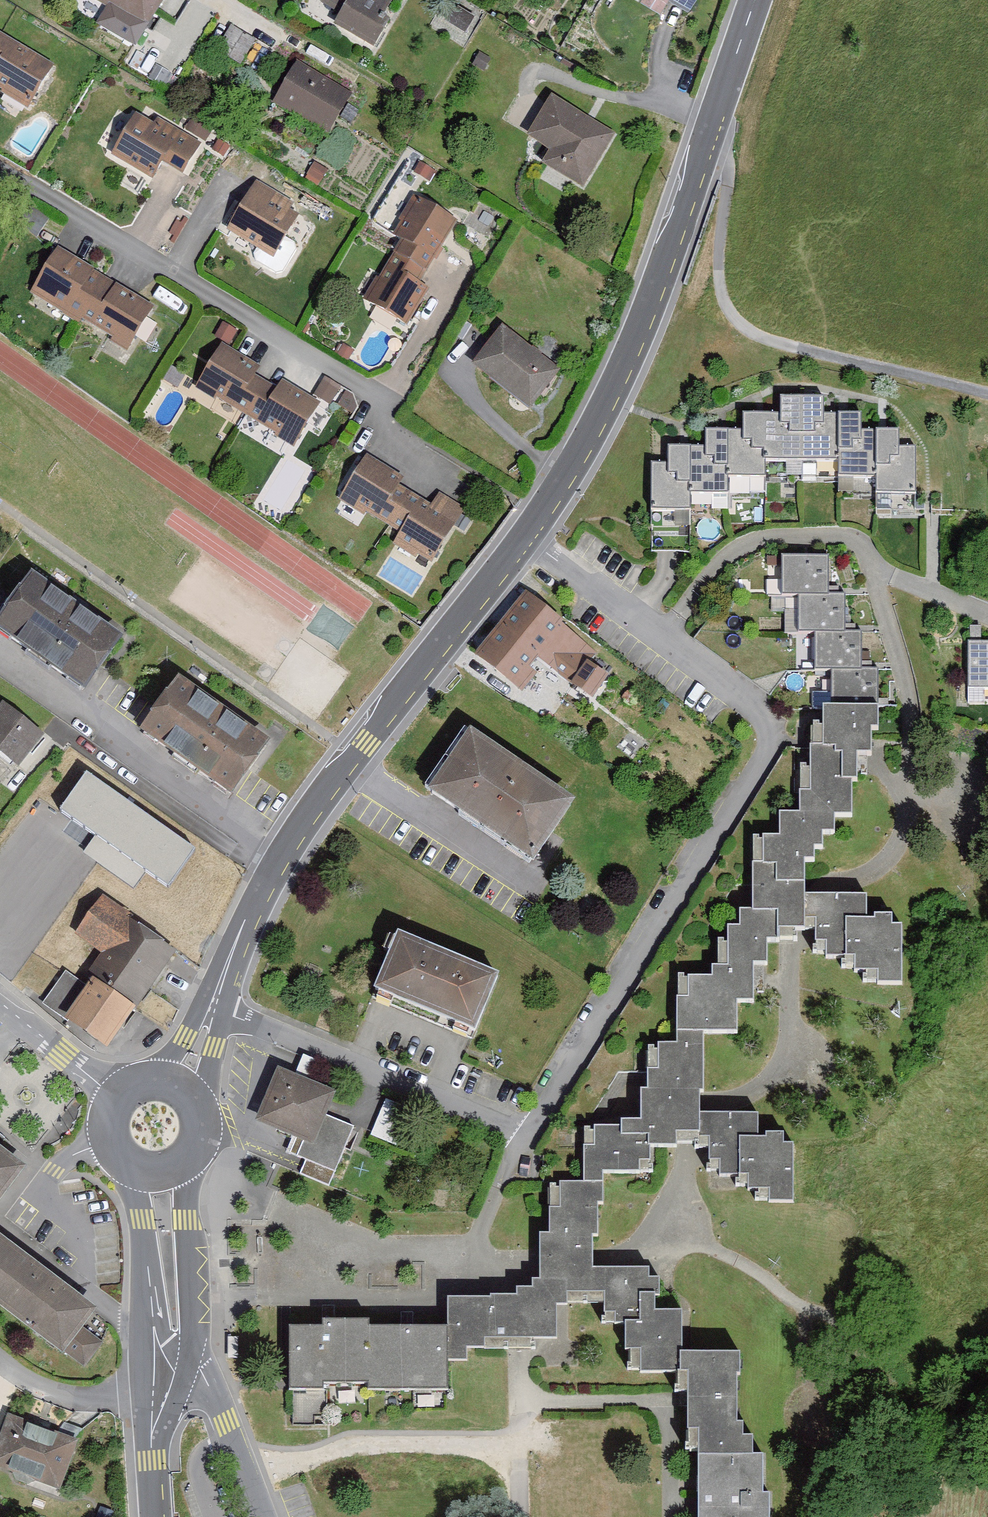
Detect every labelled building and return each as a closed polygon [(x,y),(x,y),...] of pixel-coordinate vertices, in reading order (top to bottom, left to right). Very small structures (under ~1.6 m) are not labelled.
[(86,2),(149,36),(170,0),(87,0),(86,2)] [(377,57),(393,30),(385,25),(400,0),(324,0),(326,1),(322,9),(347,24),(341,35),(377,57)] [(647,10),(667,21),(675,6),(694,17),(704,0),(652,0),(647,10)] [(475,19),(454,7),(447,20),(468,32),(475,19)] [(258,48),(232,32),(218,55),(244,71),(258,48)] [(0,50),(0,93),(34,114),(59,73),(5,41),(0,50)] [(356,103),(298,70),(274,112),(332,146),(356,103)] [(617,142),(554,106),(530,146),(553,159),(544,174),(585,198),(617,142)] [(184,186),(203,152),(161,129),(159,133),(139,122),(116,164),(157,187),(164,175),(184,186)] [(430,182),(435,171),(420,164),(415,176),(430,182)] [(329,174),(316,167),(309,180),(322,187),(329,174)] [(296,211),(253,187),(225,235),(277,265),(300,224),(291,219),(296,211)] [(401,250),(397,256),(434,277),(460,231),(418,208),(396,247),(401,250)] [(430,285),(434,277),(397,256),(367,310),(408,333),(429,297),(421,292),(427,283),(430,285)] [(106,285),(56,257),(31,301),(82,329),(106,285)] [(106,285),(82,329),(130,356),(155,313),(106,285)] [(220,329),(213,342),(228,350),(235,337),(220,329)] [(560,380),(505,337),(475,375),(530,418),(560,380)] [(247,423),(266,391),(254,384),(260,373),(223,352),(198,395),(247,423)] [(266,391),(247,423),(299,453),(323,412),(280,387),(275,396),(266,391)] [(765,458),(805,468),(800,395),(782,394),(782,413),(765,413),(765,435),(765,458)] [(800,395),(805,468),(838,459),(839,416),(823,416),(823,395),(800,395)] [(726,473),(765,473),(765,458),(765,435),(765,413),(742,413),(742,430),(726,430),(726,473)] [(839,416),(838,459),(838,480),(875,480),(876,433),(862,433),(862,416),(839,416)] [(690,447),(689,492),(725,492),(726,473),(726,430),(707,430),(707,447),(690,447)] [(876,433),(875,480),(875,497),(915,497),(915,448),(899,448),(899,433),(876,433)] [(669,462),(650,462),(650,511),(689,512),(689,492),(690,447),(669,447),(669,462)] [(390,533),(409,499),(397,492),(402,484),(365,463),(341,506),(390,533)] [(432,570),(463,514),(438,500),(431,511),(409,499),(390,533),(402,540),(397,550),(432,570)] [(828,554),(781,554),(781,593),(799,593),(828,593),(828,554)] [(131,634),(33,572),(0,623),(0,630),(95,690),(131,634)] [(828,593),(799,593),(799,630),(817,630),(845,630),(845,593),(828,593)] [(529,604),(481,665),(533,705),(553,680),(568,692),(596,656),(529,604)] [(845,630),(817,630),(817,670),(831,670),(860,670),(860,630),(845,630)] [(980,641),(980,631),(969,631),(969,641),(969,689),(987,689),(987,641),(980,641)] [(240,788),(276,732),(178,669),(142,725),(240,788)] [(860,670),(831,670),(831,705),(877,706),(877,670),(860,670)] [(591,676),(577,698),(597,711),(611,690),(591,676)] [(822,705),(822,723),(812,723),(812,744),(835,745),(835,751),(840,751),(840,783),(853,783),(858,783),(858,772),(866,772),(867,755),(873,755),(873,729),(877,729),(877,706),(831,705),(822,705)] [(20,776),(46,742),(5,710),(0,717),(0,761),(20,776)] [(470,739),(430,797),(533,867),(573,810),(470,739)] [(835,745),(812,744),(811,744),(811,749),(811,765),(800,765),(799,811),(780,810),(780,833),(753,833),(753,862),(753,873),(752,907),(778,907),(777,935),(793,935),(796,935),(796,924),(803,925),(804,892),(804,887),(804,861),(814,861),(814,849),(824,849),(824,836),(836,836),(836,819),(852,819),(853,783),(840,783),(840,751),(835,751),(835,745)] [(717,860),(753,862),(753,833),(800,765),(811,765),(811,749),(783,749),(717,860)] [(218,865),(63,759),(19,824),(174,929),(218,865)] [(699,880),(558,1115),(591,1115),(619,1072),(648,1071),(648,1048),(658,1048),(658,1040),(677,1040),(677,1032),(677,978),(710,978),(710,968),(719,968),(719,941),(727,941),(727,927),(711,927),(741,881),(699,880)] [(804,892),(803,925),(817,924),(817,942),(828,942),(828,956),(856,956),(856,972),(878,972),(878,984),(902,984),(902,924),(893,924),(893,914),(875,914),(875,918),(867,918),(867,893),(804,892)] [(114,1050),(180,946),(101,896),(77,935),(105,952),(86,982),(66,969),(43,1005),(114,1050)] [(677,1032),(705,1032),(737,1032),(737,1003),(752,1003),(753,962),(765,962),(765,939),(778,939),(777,935),(778,907),(752,907),(737,907),(737,927),(727,927),(727,941),(719,941),(719,968),(710,968),(710,978),(677,978),(677,1032)] [(397,939),(375,992),(470,1032),(492,979),(397,939)] [(648,1089),(700,1089),(705,1089),(705,1032),(677,1032),(677,1040),(658,1040),(658,1048),(648,1048),(648,1071),(648,1089)] [(296,1085),(279,1079),(259,1132),(293,1145),(287,1162),(341,1182),(375,1090),(304,1064),(296,1085)] [(700,1103),(700,1089),(648,1089),(643,1089),(643,1110),(643,1118),(622,1118),(622,1125),(594,1125),(594,1130),(584,1130),(584,1180),(602,1180),(602,1172),(640,1172),(640,1162),(652,1162),(652,1147),(676,1147),(676,1140),(687,1140),(700,1140),(700,1110),(700,1103)] [(719,1166),(719,1173),(747,1172),(747,1188),(769,1188),(769,1200),(793,1200),(793,1142),(784,1142),(784,1129),(765,1129),(765,1135),(757,1134),(757,1110),(700,1110),(700,1140),(700,1146),(709,1146),(709,1157),(709,1166),(719,1166)] [(591,1115),(558,1115),(555,1124),(552,1132),(584,1130),(589,1121),(591,1115)] [(552,1132),(544,1146),(544,1179),(551,1179),(584,1180),(584,1130),(552,1132)] [(31,1164),(0,1141),(0,1206),(31,1164)] [(605,1303),(605,1267),(593,1267),(593,1259),(593,1245),(593,1234),(600,1234),(598,1202),(603,1202),(602,1180),(584,1180),(551,1179),(552,1232),(541,1232),(541,1250),(541,1261),(541,1274),(565,1274),(565,1303),(605,1303)] [(66,1353),(101,1306),(0,1232),(0,1304),(66,1353)] [(654,1309),(654,1290),(658,1290),(658,1277),(646,1277),(646,1267),(605,1267),(605,1303),(605,1321),(624,1321),(623,1348),(631,1348),(630,1367),(680,1368),(680,1347),(681,1309),(654,1309)] [(556,1303),(565,1303),(565,1274),(541,1274),(529,1274),(529,1284),(514,1284),(514,1290),(510,1290),(490,1290),(490,1293),(446,1293),(446,1323),(446,1361),(470,1361),(470,1347),(516,1347),(530,1347),(530,1336),(556,1336),(556,1303)] [(323,1323),(290,1323),(290,1387),(323,1387),(323,1379),(368,1380),(368,1386),(446,1386),(446,1361),(446,1323),(412,1323),(373,1323),(373,1316),(330,1316),(323,1316),(323,1323)] [(680,1347),(680,1368),(680,1388),(688,1388),(688,1447),(700,1447),(700,1452),(755,1452),(755,1434),(744,1434),(744,1419),(736,1419),(736,1371),(741,1371),(741,1347),(680,1347)] [(84,1441),(9,1412),(0,1435),(0,1465),(65,1490),(84,1441)] [(700,1452),(699,1516),(769,1516),(769,1490),(762,1490),(762,1452),(755,1452),(700,1452)]
